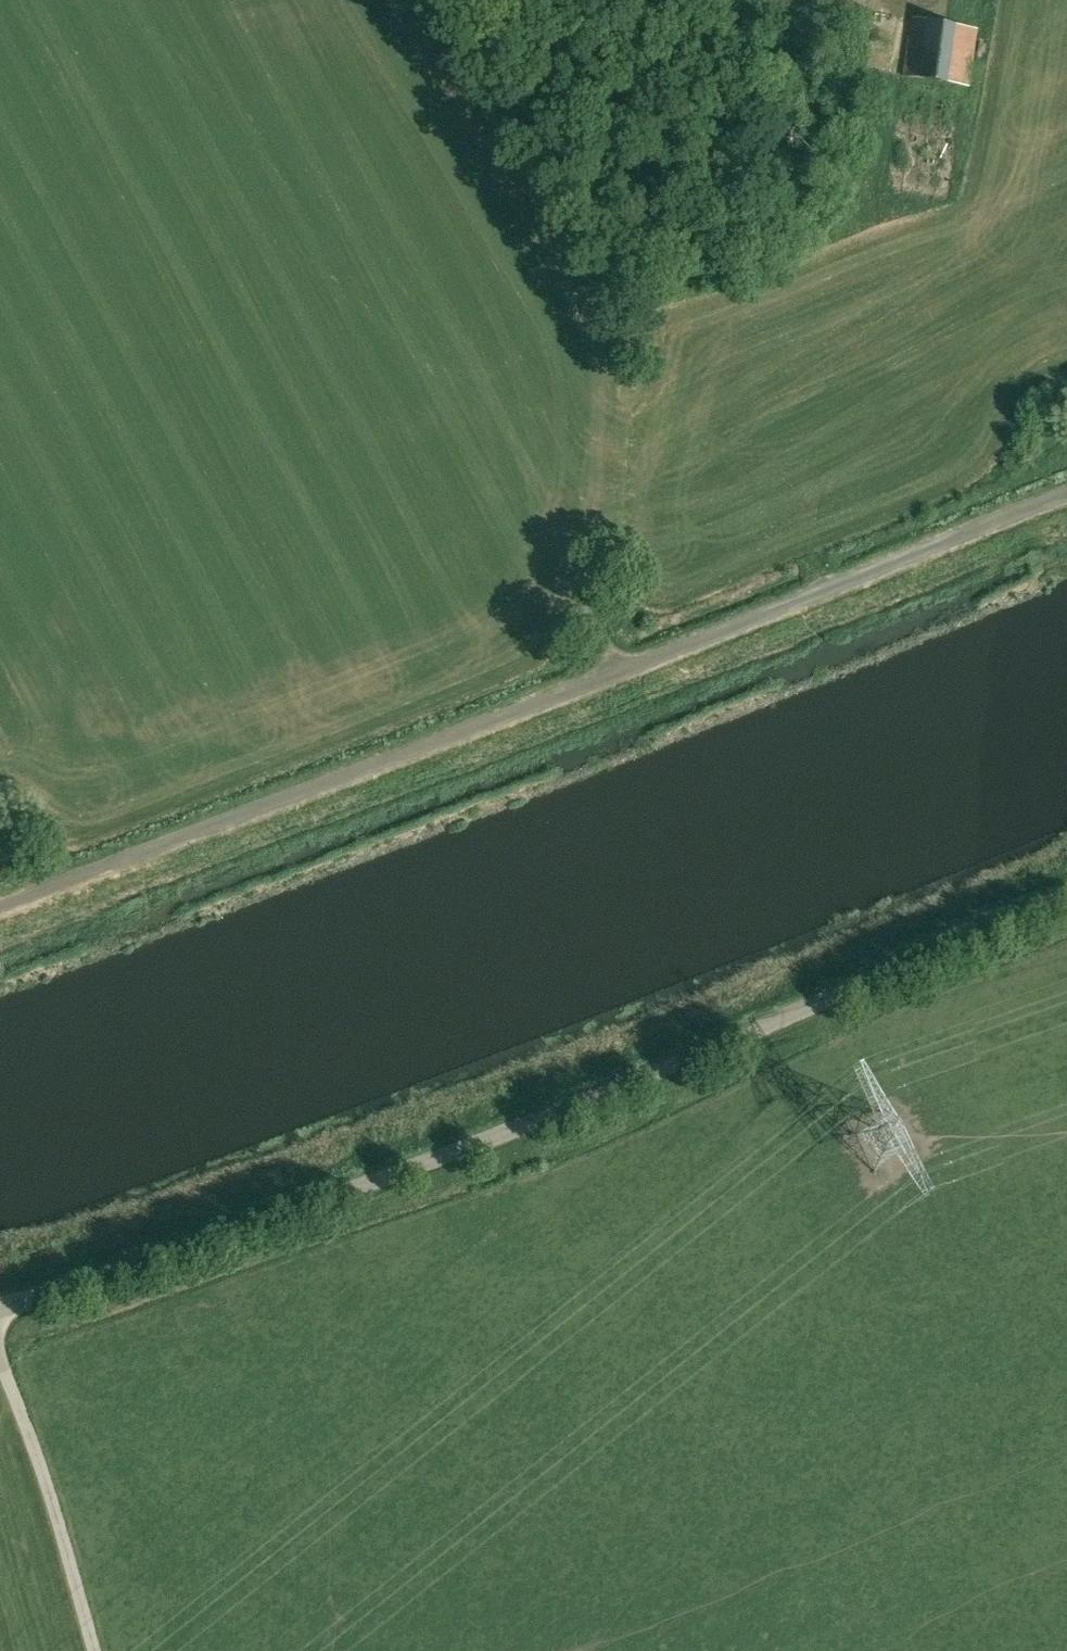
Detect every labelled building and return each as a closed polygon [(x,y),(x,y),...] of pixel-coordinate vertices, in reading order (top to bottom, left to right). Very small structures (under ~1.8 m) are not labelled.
[(902,76),(968,86),(976,28),(911,16),(902,76)]
